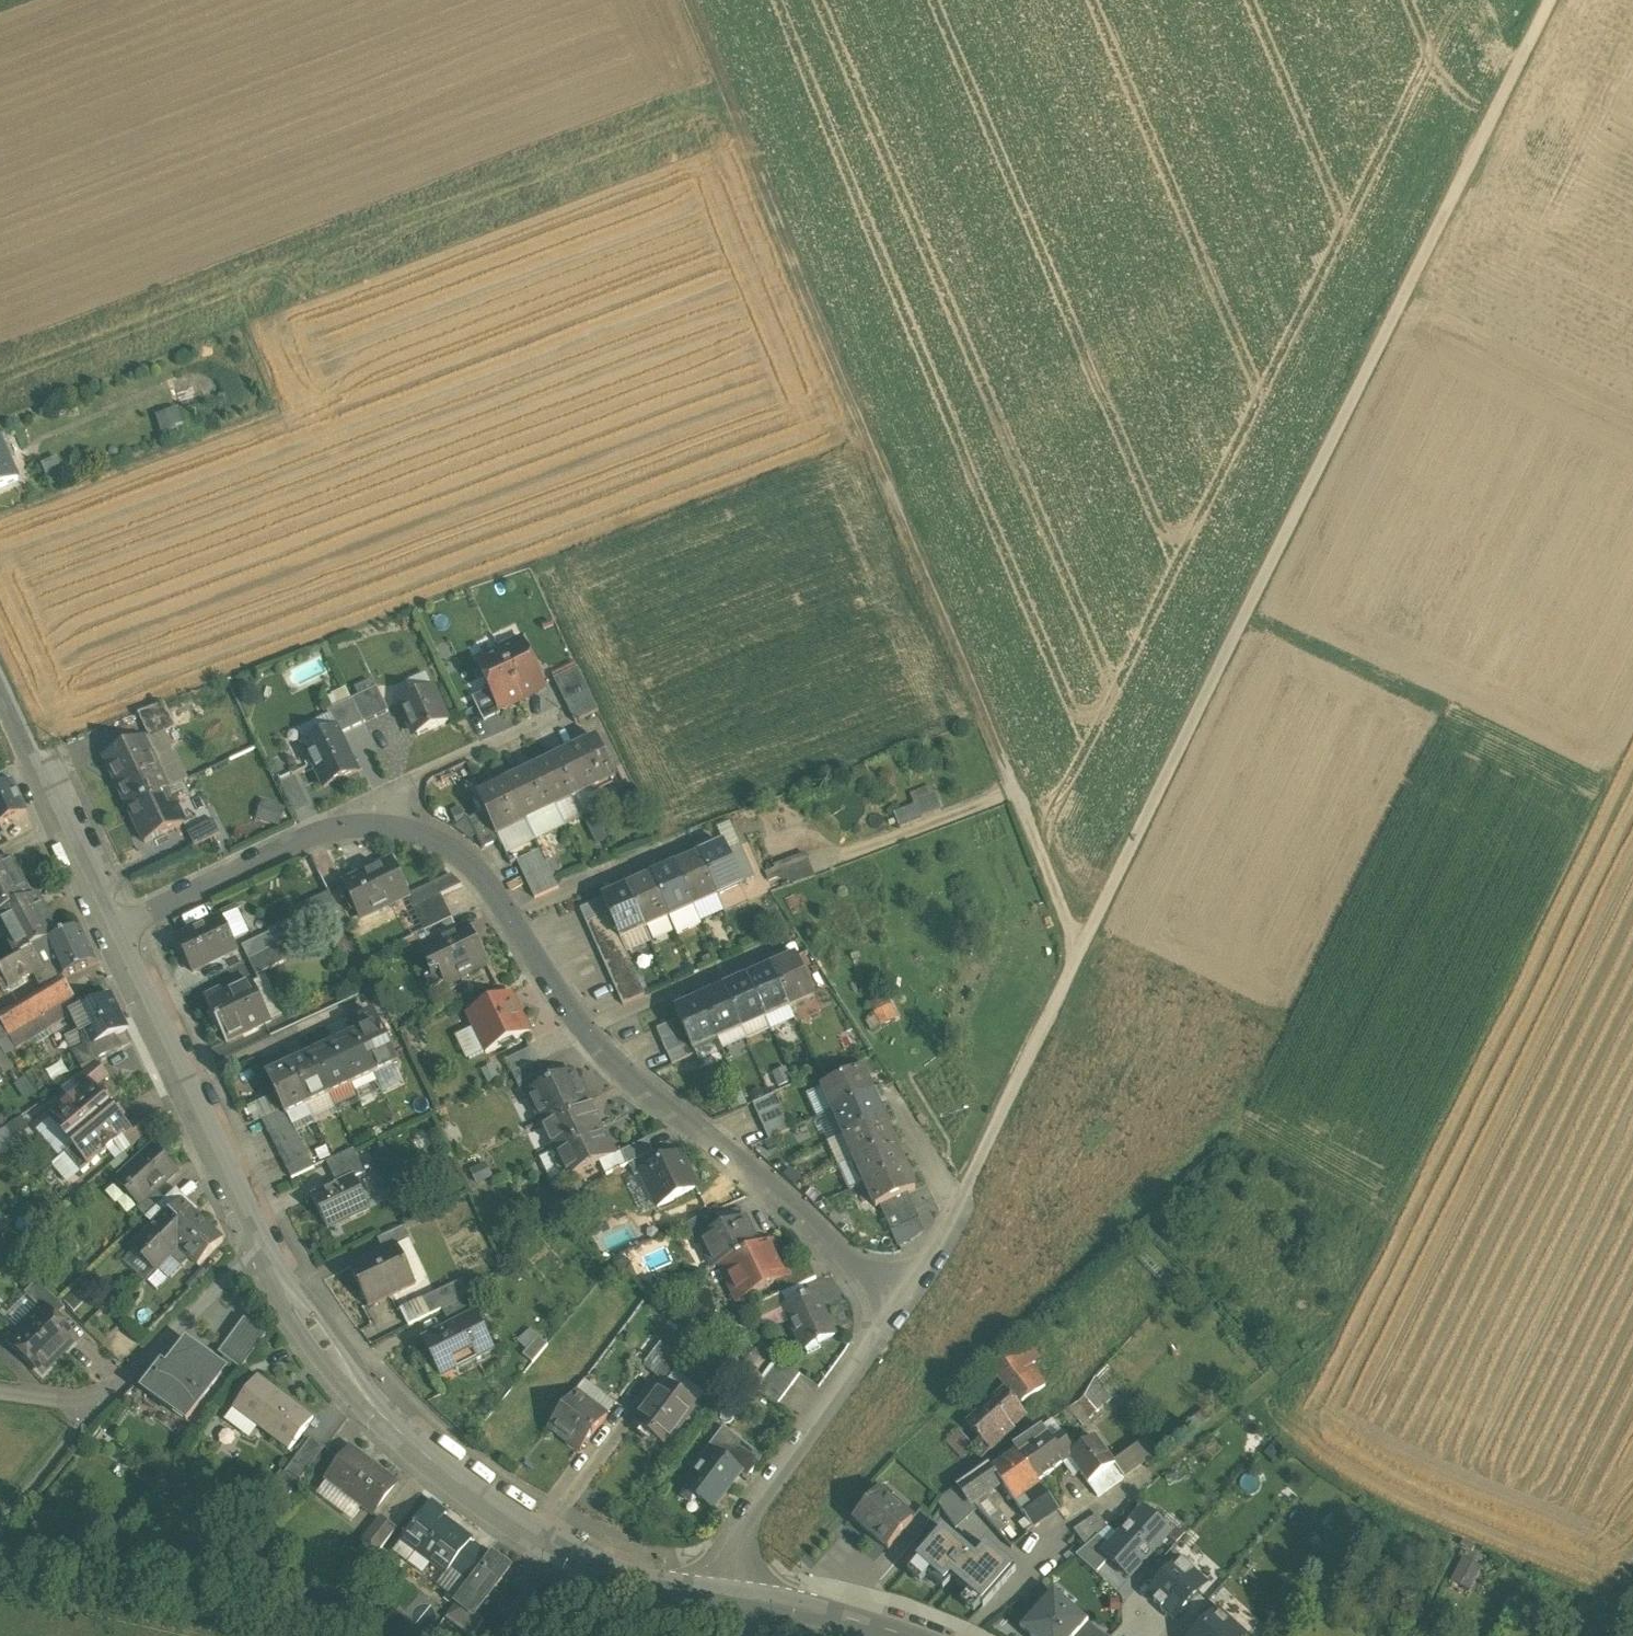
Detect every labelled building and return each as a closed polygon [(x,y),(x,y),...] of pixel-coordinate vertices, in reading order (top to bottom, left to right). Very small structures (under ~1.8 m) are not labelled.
[(160,431),(181,424),(176,408),(155,415),(160,431)] [(0,445),(0,488),(21,479),(5,443),(0,445)] [(547,687),(524,640),(500,651),(523,699),(547,687)] [(500,651),(476,663),(490,691),(499,710),(500,710),(523,699),(500,651)] [(579,668),(555,680),(566,703),(590,692),(579,668)] [(377,689),(354,700),(365,725),(388,714),(377,689)] [(432,690),(400,705),(409,726),(414,724),(419,737),(449,723),(432,690)] [(490,691),(473,698),(484,722),(501,714),(500,710),(499,710),(490,691)] [(590,692),(566,703),(577,725),(600,714),(590,692)] [(354,700),(328,712),(337,730),(339,730),(342,736),(365,725),(354,700)] [(166,704),(138,715),(153,742),(179,727),(166,704)] [(337,730),(305,746),(325,788),(359,772),(342,736),(339,730),(337,730)] [(145,739),(106,758),(130,808),(160,793),(169,789),(145,739)] [(599,740),(568,754),(587,794),(618,779),(599,740)] [(568,754),(539,768),(555,804),(572,796),(574,800),(587,794),(568,754)] [(539,768),(509,783),(526,817),(542,810),(544,814),(557,808),(555,804),(539,768)] [(509,783),(478,797),(485,812),(494,832),(512,824),(514,828),(528,822),(526,817),(509,783)] [(0,790),(0,827),(27,814),(13,784),(0,790)] [(910,791),(913,804),(893,809),(896,822),(940,811),(934,785),(910,791)] [(160,793),(130,808),(146,843),(186,825),(176,805),(168,809),(160,793)] [(278,824),(284,806),(260,798),(255,817),(278,824)] [(485,812),(469,820),(483,849),(499,842),(494,832),(485,812)] [(216,820),(189,832),(196,846),(223,834),(216,820)] [(725,846),(700,857),(718,896),(756,879),(742,847),(728,853),(725,846)] [(517,862),(523,874),(547,864),(541,851),(517,862)] [(762,866),(769,889),(813,876),(806,853),(762,866)] [(718,896),(700,857),(676,867),(694,907),(718,896)] [(0,865),(0,917),(32,900),(10,860),(0,865)] [(410,897),(393,861),(345,883),(363,920),(410,897)] [(523,874),(529,886),(553,876),(547,864),(523,874)] [(694,907),(676,867),(652,878),(670,917),(694,907)] [(529,886),(535,898),(559,888),(553,876),(529,886)] [(670,917),(652,878),(628,889),(646,928),(670,917)] [(646,928),(628,889),(604,899),(609,912),(615,924),(620,936),(621,939),(646,928)] [(0,917),(0,925),(19,960),(32,952),(44,946),(59,937),(38,897),(32,900),(0,917)] [(442,897),(414,910),(425,934),(453,920),(442,897)] [(581,909),(586,922),(609,912),(604,899),(581,909)] [(609,912),(586,922),(592,934),(615,924),(609,912)] [(223,917),(178,939),(194,971),(239,949),(223,917)] [(453,920),(425,934),(431,946),(459,932),(453,920)] [(615,924),(592,934),(597,946),(620,936),(615,924)] [(79,928),(44,946),(50,958),(61,981),(63,980),(96,964),(79,928)] [(486,967),(468,928),(459,932),(431,946),(421,951),(432,975),(424,978),(426,982),(440,975),(445,987),(486,967)] [(269,932),(243,946),(251,960),(277,946),(269,932)] [(620,936),(597,946),(602,958),(625,948),(621,939),(620,936)] [(44,946),(32,952),(39,964),(50,958),(44,946)] [(277,946),(251,960),(259,976),(285,961),(277,946)] [(625,948),(602,958),(608,970),(631,960),(625,948)] [(0,971),(0,977),(5,985),(0,988),(3,993),(43,970),(39,964),(32,952),(0,971)] [(797,957),(773,968),(790,1007),(815,996),(797,957)] [(631,960),(608,970),(613,982),(636,972),(631,960)] [(790,1007),(773,968),(749,979),(766,1018),(790,1007)] [(636,972),(613,982),(618,994),(641,984),(636,972)] [(749,979),(725,990),(742,1028),(766,1018),(749,979)] [(0,1017),(0,1023),(9,1039),(55,1011),(74,999),(63,980),(61,981),(0,1017)] [(255,982),(229,994),(226,988),(207,997),(228,1042),(273,1021),(255,982)] [(641,984),(618,994),(624,1006),(647,996),(641,984)] [(725,990),(701,1000),(718,1039),(742,1028),(725,990)] [(111,995),(81,1010),(90,1028),(84,1031),(92,1047),(127,1030),(111,995)] [(510,995),(467,1017),(487,1057),(530,1036),(510,995)] [(701,1000),(676,1011),(680,1019),(685,1031),(690,1043),(693,1050),(718,1039),(701,1000)] [(890,1003),(874,1010),(881,1024),(896,1017),(890,1003)] [(55,1011),(9,1039),(15,1049),(61,1021),(55,1011)] [(366,1031),(356,1036),(375,1075),(397,1065),(374,1015),(361,1021),(366,1031)] [(680,1019),(658,1029),(663,1041),(685,1031),(680,1019)] [(685,1031),(663,1041),(668,1053),(690,1043),(685,1031)] [(375,1075),(356,1036),(334,1046),(353,1086),(375,1075)] [(690,1043),(668,1053),(673,1064),(695,1054),(693,1050),(690,1043)] [(0,1047),(0,1074),(12,1069),(1,1046),(0,1047)] [(353,1086),(334,1046),(312,1057),(330,1096),(353,1086)] [(531,1051),(508,1063),(513,1073),(537,1062),(531,1051)] [(330,1096),(312,1057),(290,1067),(308,1106),(330,1096)] [(537,1062),(513,1073),(519,1085),(542,1074),(537,1062)] [(98,1067),(73,1083),(82,1094),(90,1087),(93,1091),(108,1078),(98,1067)] [(290,1067),(267,1078),(282,1110),(288,1108),(291,1115),(308,1106),(290,1067)] [(864,1069),(824,1086),(835,1111),(874,1094),(864,1069)] [(542,1074),(519,1085),(525,1098),(530,1096),(549,1087),(542,1074)] [(549,1087),(530,1096),(543,1124),(585,1103),(572,1076),(549,1087)] [(82,1094),(68,1107),(65,1106),(59,1111),(59,1114),(55,1117),(64,1127),(59,1132),(74,1149),(75,1150),(96,1132),(91,1127),(113,1108),(102,1095),(99,1098),(93,1091),(90,1087),(82,1094)] [(776,1094),(754,1104),(759,1116),(781,1106),(776,1094)] [(874,1094),(835,1111),(845,1135),(884,1118),(874,1094)] [(585,1103),(543,1124),(556,1151),(598,1131),(594,1122),(598,1120),(592,1108),(588,1110),(585,1103)] [(781,1106),(759,1116),(764,1128),(787,1118),(781,1106)] [(113,1108),(91,1127),(96,1132),(75,1150),(74,1149),(66,1156),(82,1175),(122,1140),(130,1134),(127,1130),(121,1124),(125,1121),(113,1108)] [(269,1131),(293,1120),(291,1115),(288,1108),(282,1110),(264,1119),(269,1131)] [(141,1118),(127,1130),(130,1134),(122,1140),(131,1150),(153,1132),(141,1118)] [(787,1118),(764,1128),(770,1140),(792,1131),(787,1118)] [(884,1118),(845,1135),(855,1159),(895,1142),(884,1118)] [(275,1143),(299,1132),(293,1120),(269,1131),(275,1143)] [(17,1146),(5,1127),(0,1131),(0,1157),(17,1146)] [(598,1131),(556,1151),(568,1175),(574,1177),(615,1157),(607,1141),(604,1142),(598,1131)] [(281,1155),(305,1144),(299,1132),(275,1143),(281,1155)] [(895,1142),(855,1159),(866,1184),(905,1166),(895,1142)] [(286,1167),(310,1156),(305,1144),(281,1155),(286,1167)] [(153,1152),(120,1183),(142,1206),(156,1193),(175,1176),(153,1152)] [(653,1154),(629,1165),(635,1177),(642,1174),(659,1165),(653,1154)] [(51,1164),(66,1184),(79,1174),(64,1155),(51,1164)] [(659,1165),(642,1174),(658,1207),(697,1188),(681,1155),(659,1165)] [(292,1179),(316,1168),(310,1156),(286,1167),(292,1179)] [(850,1190),(866,1184),(855,1159),(840,1166),(850,1190)] [(905,1166),(866,1184),(875,1207),(876,1209),(880,1207),(909,1195),(916,1192),(905,1166)] [(369,1210),(355,1179),(312,1198),(325,1230),(369,1210)] [(147,1218),(146,1219),(155,1229),(157,1228),(183,1204),(184,1205),(187,1201),(177,1190),(164,1202),(147,1218)] [(142,1206),(138,1209),(147,1218),(164,1202),(156,1193),(142,1206)] [(909,1195),(880,1207),(891,1233),(917,1222),(920,1220),(909,1195)] [(183,1204),(157,1228),(155,1229),(137,1248),(159,1269),(171,1257),(178,1264),(186,1256),(171,1241),(195,1216),(184,1205),(183,1204)] [(223,1242),(195,1216),(171,1241),(186,1256),(198,1267),(223,1242)] [(743,1218),(700,1239),(714,1270),(722,1267),(757,1249),(743,1218)] [(917,1222),(891,1233),(897,1245),(923,1234),(917,1222)] [(408,1242),(402,1229),(376,1241),(381,1252),(394,1246),(395,1248),(408,1242)] [(757,1249),(722,1267),(738,1301),(776,1282),(786,1278),(769,1244),(757,1249)] [(381,1252),(347,1269),(366,1307),(413,1285),(395,1248),(394,1246),(381,1252)] [(810,1266),(776,1282),(782,1295),(816,1279),(810,1266)] [(65,1309),(37,1281),(25,1294),(42,1310),(43,1309),(54,1320),(65,1309)] [(460,1281),(419,1300),(428,1318),(440,1312),(468,1298),(460,1281)] [(789,1307),(784,1310),(784,1311),(804,1351),(805,1350),(808,1355),(821,1349),(819,1346),(820,1345),(819,1344),(835,1336),(816,1294),(789,1307)] [(783,1295),(754,1309),(760,1322),(784,1311),(784,1310),(789,1307),(783,1295)] [(468,1298),(440,1312),(448,1327),(476,1313),(468,1298)] [(42,1310),(11,1341),(43,1373),(75,1341),(54,1320),(43,1309),(42,1310)] [(448,1327),(421,1340),(434,1367),(451,1359),(457,1371),(495,1353),(476,1313),(448,1327)] [(106,1336),(125,1357),(146,1338),(127,1317),(106,1336)] [(245,1322),(221,1353),(242,1369),(266,1337),(245,1322)] [(686,1335),(675,1350),(686,1358),(697,1343),(686,1335)] [(539,1336),(524,1353),(535,1363),(549,1345),(539,1336)] [(663,1341),(645,1365),(656,1373),(674,1349),(663,1341)] [(1018,1346),(994,1364),(1002,1374),(1023,1401),(1046,1383),(1032,1365),(1040,1359),(1027,1342),(1019,1348),(1018,1346)] [(187,1343),(167,1369),(163,1366),(145,1390),(187,1422),(222,1374),(207,1363),(209,1360),(187,1343)] [(674,1349),(656,1373),(668,1382),(668,1381),(669,1381),(686,1358),(675,1350),(674,1349)] [(799,1375),(781,1361),(773,1372),(791,1385),(799,1375)] [(1002,1374),(994,1364),(983,1373),(985,1375),(979,1379),(985,1388),(1002,1374)] [(791,1385),(773,1372),(765,1382),(783,1396),(791,1385)] [(258,1379),(235,1409),(290,1451),(313,1421),(258,1379)] [(669,1381),(668,1381),(668,1382),(636,1422),(667,1447),(699,1406),(669,1381)] [(783,1396),(765,1382),(757,1393),(775,1406),(783,1396)] [(593,1407),(575,1393),(549,1428),(578,1449),(590,1433),(593,1435),(607,1417),(605,1416),(602,1419),(591,1410),(593,1407)] [(1006,1393),(968,1424),(981,1439),(991,1450),(1012,1431),(1011,1429),(1025,1415),(1006,1393)] [(1070,1448),(1052,1422),(1042,1429),(1061,1455),(1070,1448)] [(1061,1455),(1042,1429),(1014,1447),(1017,1452),(1038,1481),(1065,1462),(1061,1455)] [(959,1431),(947,1441),(962,1456),(971,1448),(973,1446),(959,1431)] [(1088,1443),(1084,1438),(1070,1448),(1061,1455),(1065,1462),(1070,1458),(1082,1475),(1096,1465),(1103,1475),(1115,1466),(1114,1464),(1095,1438),(1088,1443)] [(312,1439),(292,1465),(305,1475),(325,1449),(312,1439)] [(720,1440),(712,1451),(707,1448),(696,1464),(700,1467),(685,1487),(686,1488),(683,1496),(692,1502),(698,1497),(714,1509),(740,1473),(747,1478),(763,1456),(740,1439),(732,1449),(720,1440)] [(991,1450),(981,1439),(973,1446),(971,1448),(982,1458),(991,1450)] [(1148,1439),(1114,1464),(1115,1466),(1124,1478),(1158,1453),(1148,1439)] [(393,1482),(351,1450),(327,1481),(368,1513),(393,1482)] [(994,1469),(993,1470),(1005,1488),(1014,1499),(1038,1481),(1017,1452),(994,1469)] [(955,1530),(979,1508),(1005,1488),(993,1470),(994,1469),(989,1464),(944,1496),(938,1508),(955,1530)] [(1096,1465),(1082,1475),(1089,1485),(1103,1475),(1096,1465)] [(1103,1475),(1089,1485),(1098,1497),(1124,1478),(1115,1466),(1103,1475)] [(1058,1507),(1041,1485),(1017,1503),(1034,1525),(1058,1507)] [(911,1520),(879,1492),(855,1519),(890,1550),(906,1531),(914,1523),(911,1520)] [(447,1515),(432,1504),(395,1553),(414,1567),(421,1557),(447,1576),(451,1571),(469,1547),(472,1543),(443,1520),(447,1515)] [(922,1509),(911,1520),(914,1523),(906,1531),(917,1541),(931,1518),(922,1509)] [(1110,1560),(1130,1578),(1168,1536),(1156,1526),(1158,1523),(1144,1511),(1111,1548),(1104,1555),(1110,1560)] [(1098,1515),(1075,1530),(1088,1547),(1099,1536),(1108,1528),(1098,1515)] [(943,1592),(953,1581),(982,1608),(1016,1571),(987,1545),(976,1558),(944,1528),(911,1564),(943,1592)] [(1077,1556),(1097,1575),(1110,1560),(1104,1555),(1111,1548),(1099,1536),(1088,1547),(1077,1556)] [(486,1560),(469,1547),(451,1571),(468,1585),(486,1560)] [(1173,1551),(1149,1577),(1159,1586),(1181,1562),(1183,1560),(1173,1551)] [(493,1557),(469,1590),(486,1602),(501,1580),(497,1577),(505,1566),(493,1557)] [(1469,1594),(1482,1567),(1460,1557),(1447,1584),(1469,1594)] [(1150,1596),(1176,1619),(1204,1588),(1191,1576),(1193,1573),(1181,1562),(1159,1586),(1150,1596)] [(537,1592),(527,1585),(506,1618),(516,1625),(537,1592)] [(486,1602),(469,1590),(457,1606),(474,1618),(486,1602)] [(1022,1635),(1077,1635),(1087,1624),(1053,1595),(1020,1634),(1022,1635)] [(546,1604),(537,1598),(530,1611),(538,1616),(546,1604)] [(457,1606),(447,1620),(469,1635),(475,1635),(483,1625),(474,1618),(457,1606)] [(1228,1627),(1231,1624),(1218,1612),(1196,1635),(1239,1635),(1228,1627)] [(1077,1635),(1102,1635),(1087,1624),(1077,1635)]
